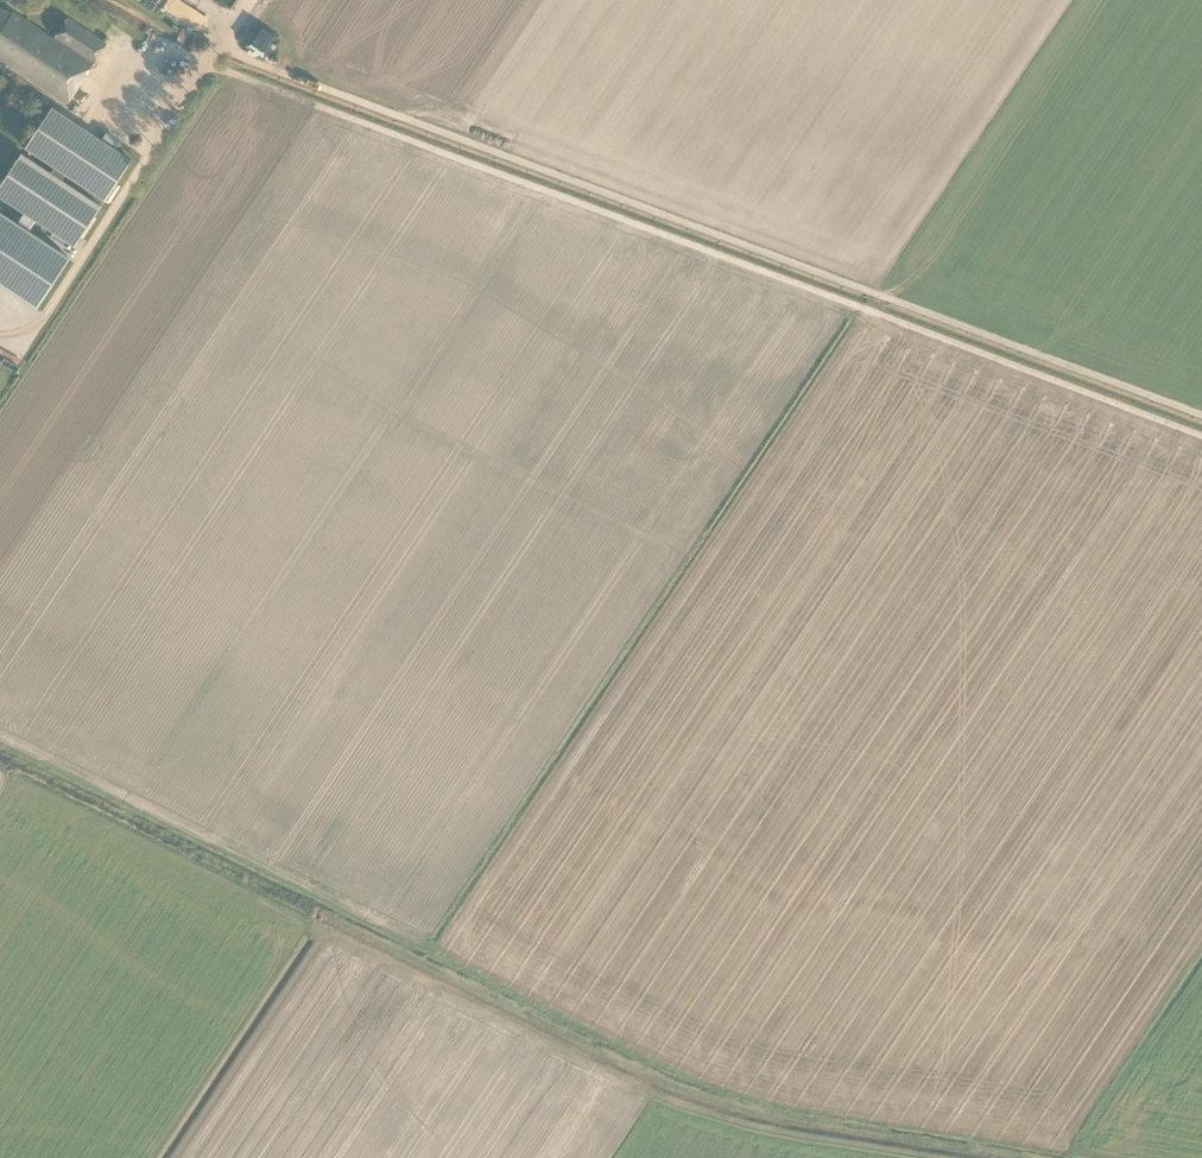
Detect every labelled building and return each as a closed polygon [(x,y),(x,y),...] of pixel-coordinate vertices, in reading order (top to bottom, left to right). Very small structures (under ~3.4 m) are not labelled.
[(108,44),(68,18),(54,38),(15,10),(13,13),(7,8),(7,10),(0,5),(0,56),(4,59),(3,60),(68,104),(108,44)] [(53,107),(26,148),(56,167),(52,172),(22,153),(0,186),(0,196),(24,212),(19,222),(0,210),(0,283),(36,306),(69,256),(29,230),(36,220),(75,246),(102,205),(62,179),(65,174),(105,200),(133,159),(53,107)]
